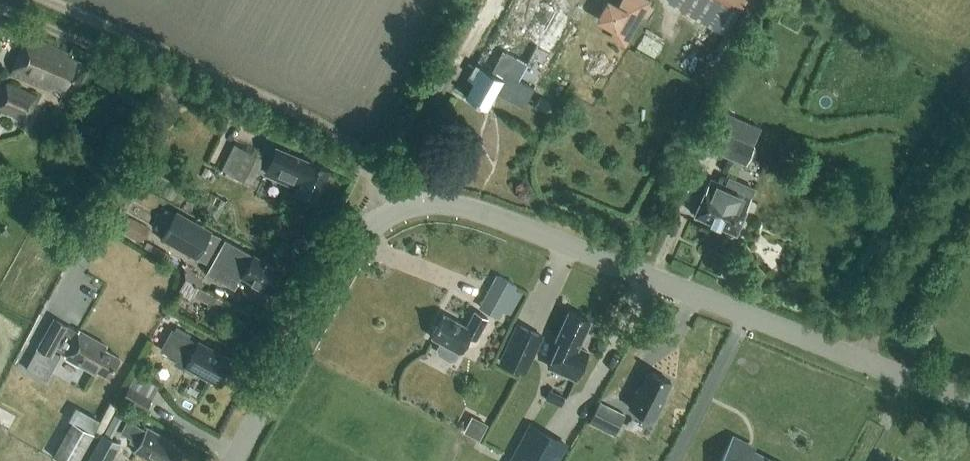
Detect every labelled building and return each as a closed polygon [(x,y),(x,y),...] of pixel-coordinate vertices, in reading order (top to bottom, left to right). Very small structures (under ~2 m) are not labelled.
[(571,22),(574,16),(546,0),(511,0),(468,78),(475,82),(467,96),(486,107),(495,91),(524,107),(571,22)] [(744,13),(752,0),(722,0),(744,13)] [(610,37),(624,45),(638,20),(624,12),(610,37)] [(72,56),(34,39),(27,35),(11,73),(52,90),(53,87),(73,95),(86,65),(71,58),(72,56)] [(583,46),(590,50),(594,44),(587,40),(583,46)] [(36,97),(6,84),(0,98),(0,109),(26,120),(36,97)] [(545,111),(550,102),(539,97),(535,105),(545,111)] [(746,165),(754,145),(723,132),(715,151),(746,165)] [(242,181),(255,155),(233,144),(220,170),(242,181)] [(280,147),(268,175),(297,187),(296,190),(315,198),(328,168),(309,160),(309,159),(280,147)] [(746,210),(752,197),(756,188),(728,176),(724,185),(711,179),(705,192),(704,191),(694,214),(710,221),(709,223),(718,227),(719,225),(736,233),(746,210)] [(205,214),(216,220),(226,201),(216,195),(205,214)] [(197,258),(213,230),(176,210),(174,215),(165,210),(155,228),(164,233),(161,238),(197,258)] [(131,220),(129,234),(149,237),(151,222),(131,220)] [(225,239),(206,273),(234,288),(241,276),(270,292),(282,270),(225,239)] [(498,318),(502,311),(512,317),(525,294),(516,288),(517,285),(497,274),(478,307),(498,318)] [(192,297),(199,286),(187,279),(180,290),(192,297)] [(457,352),(460,353),(469,337),(475,340),(488,318),(475,311),(466,327),(443,314),(431,336),(440,341),(436,347),(438,353),(448,359),(454,358),(457,352)] [(577,347),(589,321),(569,312),(557,338),(565,342),(553,368),(575,378),(587,351),(577,347)] [(56,322),(40,352),(34,365),(47,371),(58,350),(69,356),(67,359),(98,376),(100,373),(111,379),(121,359),(110,353),(112,350),(81,334),(79,337),(69,331),(70,329),(56,322)] [(498,361),(525,373),(543,336),(515,323),(498,361)] [(221,383),(230,364),(211,354),(212,351),(188,338),(188,339),(172,331),(161,350),(177,359),(176,360),(221,383)] [(654,419),(665,397),(664,396),(671,382),(649,370),(642,385),(640,384),(629,407),(654,419)] [(145,411),(153,397),(128,384),(120,398),(145,411)] [(566,397),(550,390),(546,401),(562,407),(566,397)] [(600,403),(589,424),(614,437),(625,415),(600,403)] [(128,410),(119,404),(113,415),(122,420),(128,410)] [(10,429),(18,415),(0,405),(0,424),(10,429)] [(464,431),(479,439),(487,424),(472,416),(464,431)] [(183,452),(169,444),(171,440),(148,428),(146,431),(128,420),(121,432),(139,442),(134,451),(153,460),(159,460),(160,460),(177,460),(183,452)] [(93,434),(72,422),(53,455),(63,460),(78,460),(93,434)] [(530,425),(511,460),(556,460),(566,444),(530,425)] [(119,443),(103,434),(90,458),(94,460),(110,460),(119,443)] [(743,446),(745,443),(733,437),(720,460),(772,460),(743,446)]
